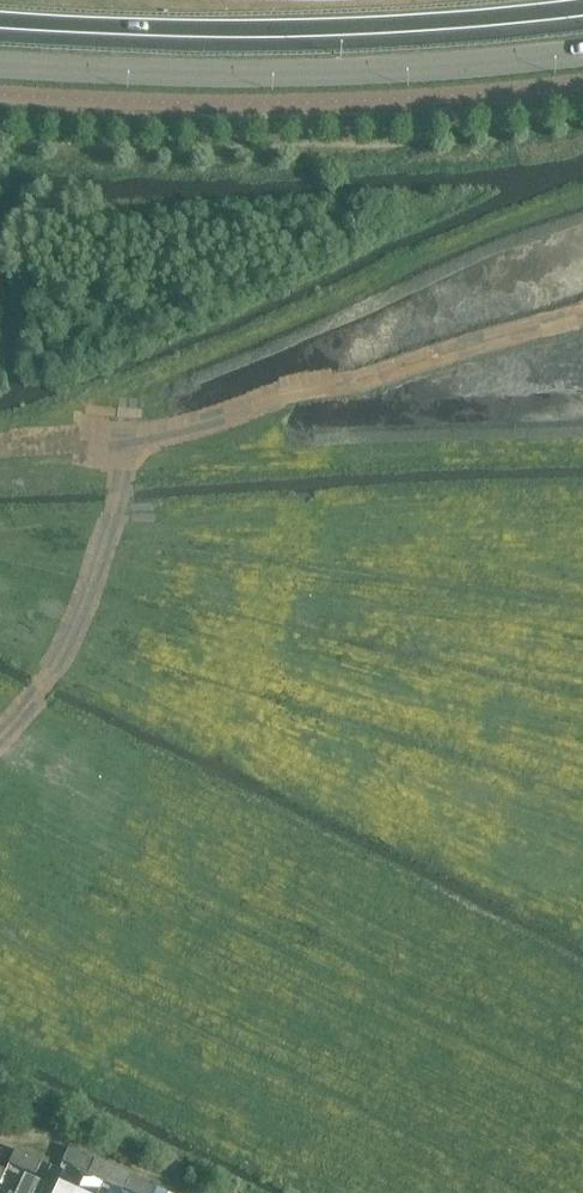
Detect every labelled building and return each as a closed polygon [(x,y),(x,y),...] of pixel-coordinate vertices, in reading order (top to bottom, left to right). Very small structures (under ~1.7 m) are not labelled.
[(70,1147),(64,1160),(89,1173),(96,1159),(70,1147)] [(16,1149),(10,1162),(36,1174),(42,1161),(16,1149)] [(49,1192),(95,1192),(99,1184),(61,1166),(49,1192)] [(40,1186),(17,1175),(9,1192),(37,1192),(40,1186)] [(124,1189),(133,1192),(154,1192),(156,1188),(130,1176),(124,1189)]
